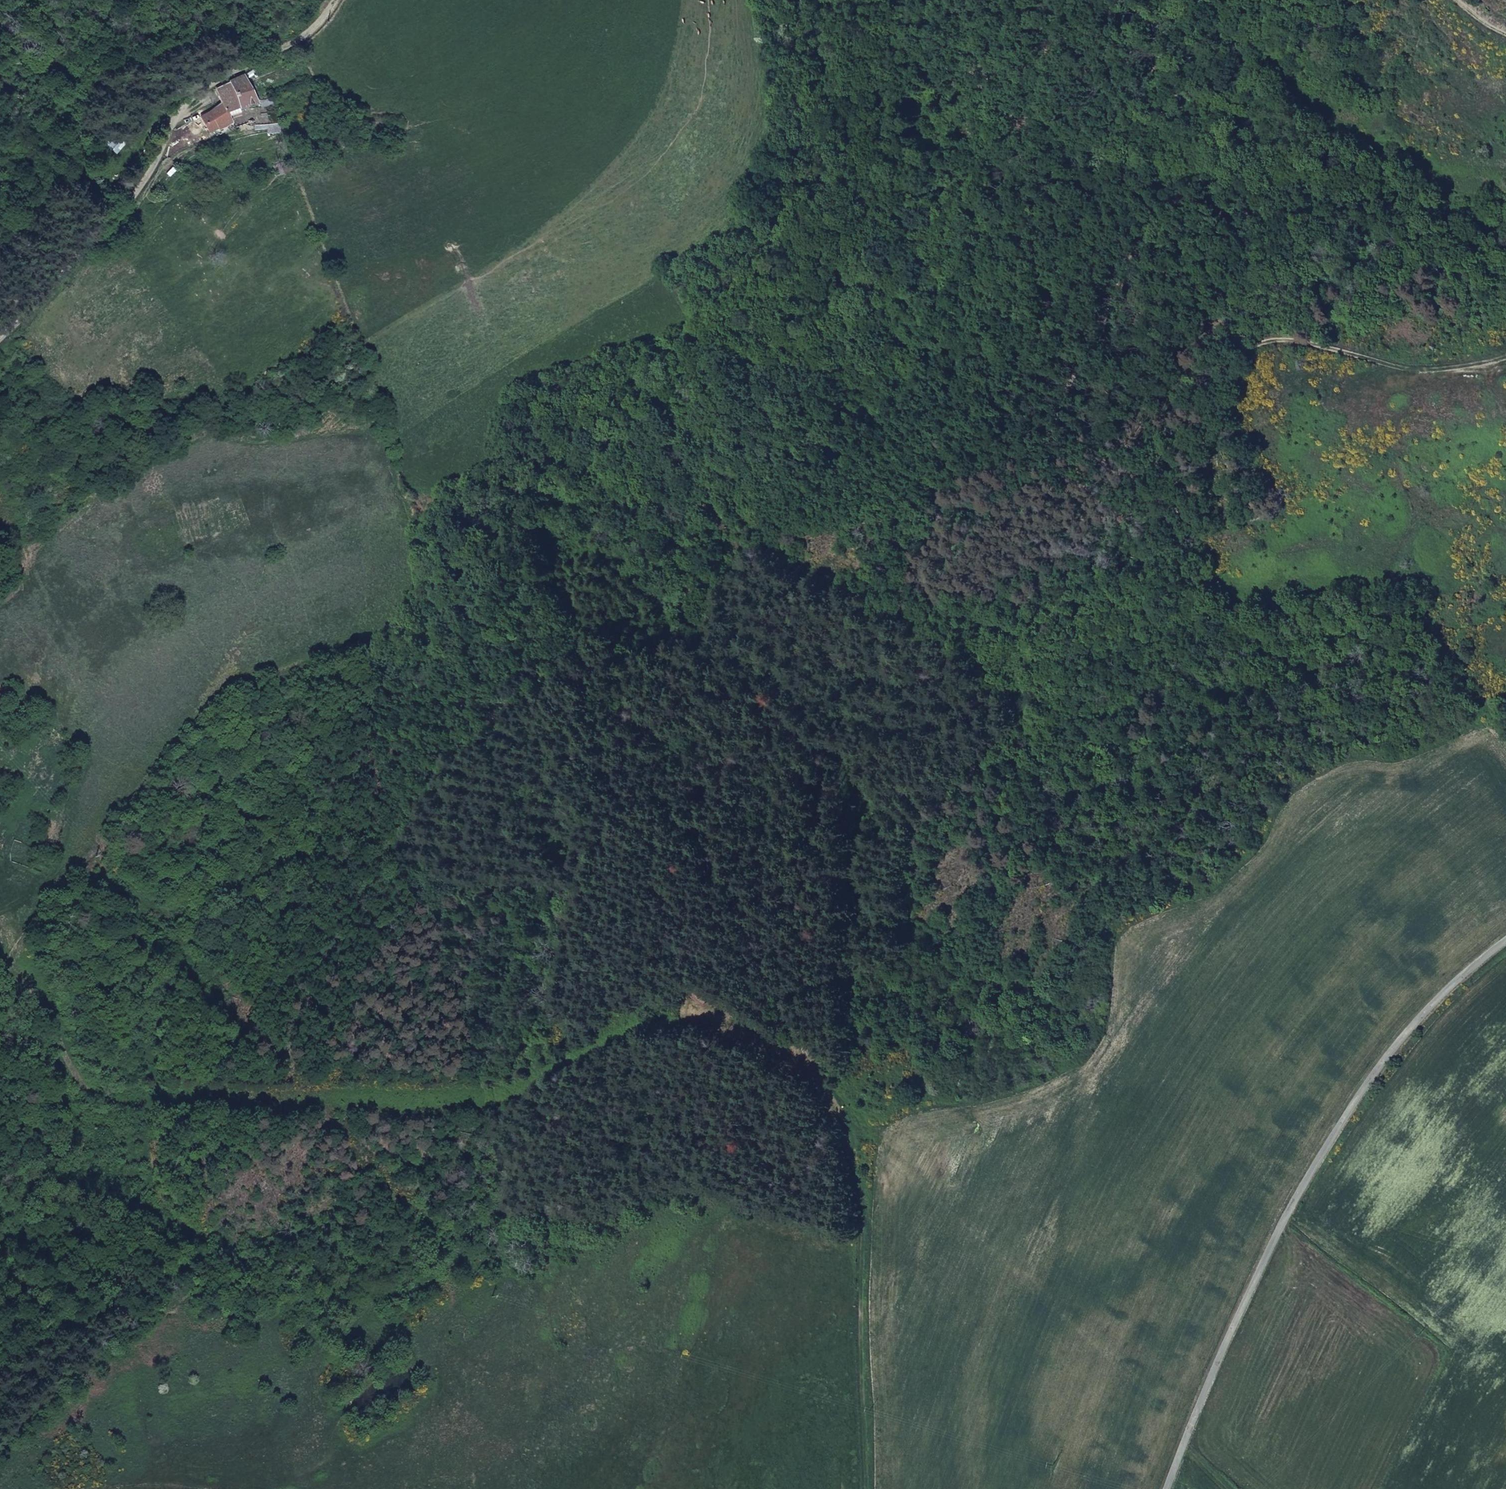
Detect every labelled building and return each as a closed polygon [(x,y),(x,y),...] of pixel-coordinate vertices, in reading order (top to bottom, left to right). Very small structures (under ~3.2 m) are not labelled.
[(273,41),(270,32),(257,37),(260,45),(273,41)] [(255,102),(242,75),(216,88),(222,102),(225,110),(237,107),(255,102)] [(221,126),(224,133),(233,129),(229,119),(228,116),(225,110),(222,102),(217,105),(201,116),(207,131),(217,127),(218,128),(221,126)] [(237,107),(225,110),(228,116),(239,113),(237,107)] [(708,999),(698,991),(693,997),(704,1005),(708,999)]
